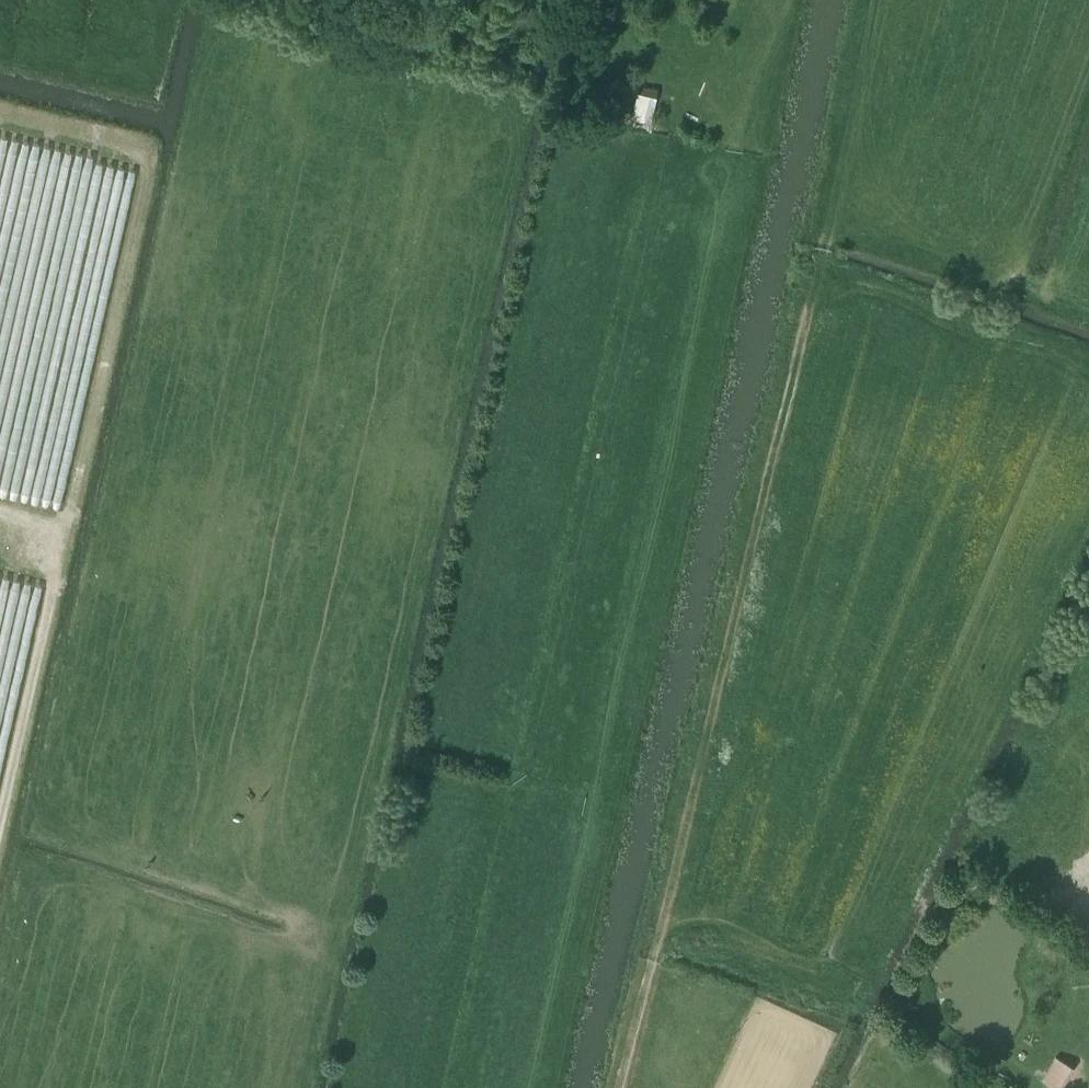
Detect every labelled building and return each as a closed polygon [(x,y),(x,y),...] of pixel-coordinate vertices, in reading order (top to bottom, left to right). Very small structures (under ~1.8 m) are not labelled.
[(638,91),(636,116),(654,118),(657,93),(638,91)] [(1061,1086),(1074,1063),(1057,1054),(1044,1077),(1061,1086)]
